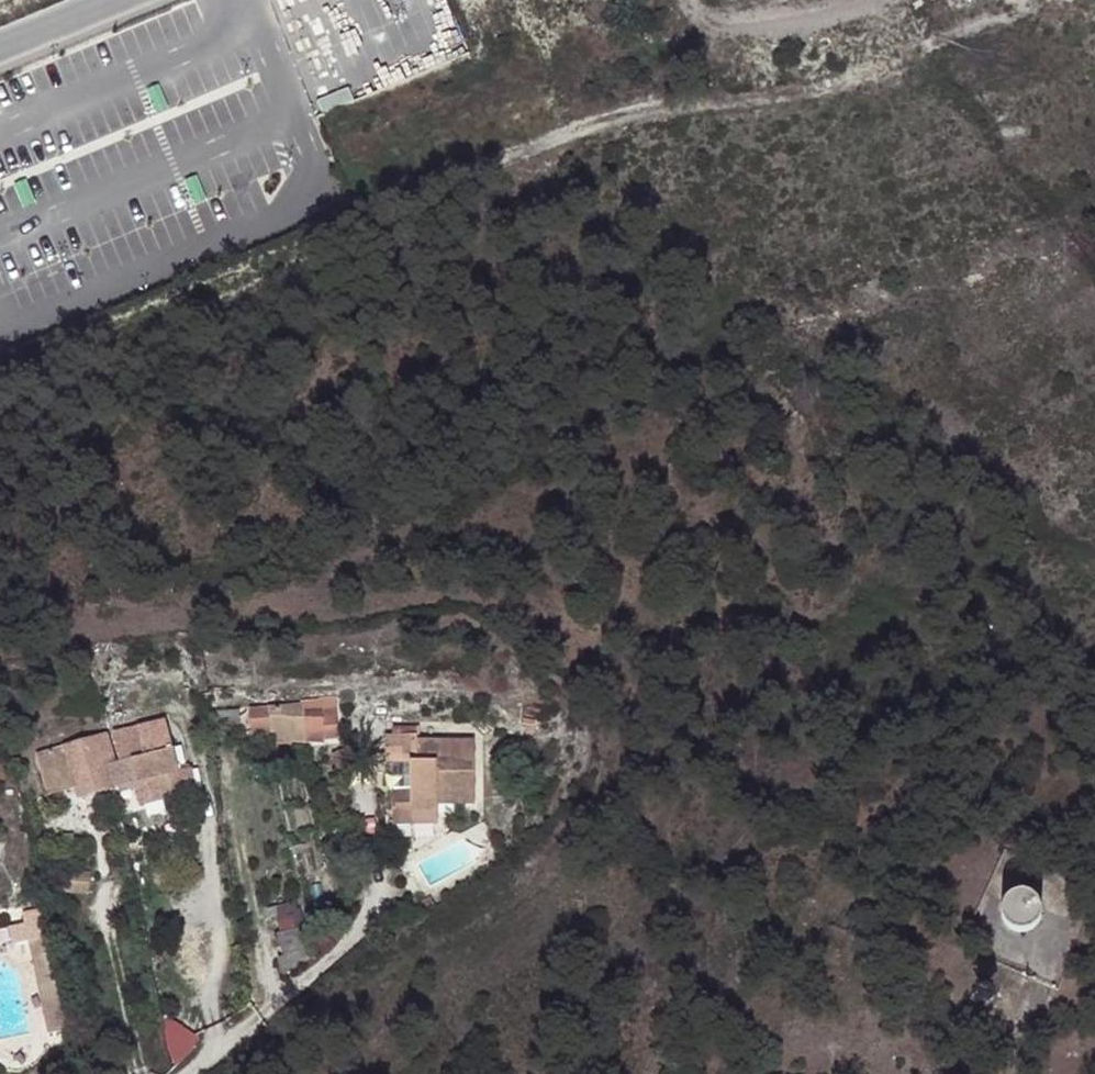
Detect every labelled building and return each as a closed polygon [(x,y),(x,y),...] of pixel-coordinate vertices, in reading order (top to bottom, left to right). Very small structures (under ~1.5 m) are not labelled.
[(542,660),(526,662),(527,677),(544,675),(542,660)] [(300,703),(265,706),(267,737),(269,760),(296,757),(295,742),(303,744),(301,711),(300,703)] [(267,737),(265,706),(243,708),(245,739),(267,737)] [(323,709),(301,711),(303,744),(325,742),(323,709)] [(103,733),(31,755),(38,776),(58,770),(59,776),(60,777),(68,774),(71,784),(74,796),(133,779),(137,792),(140,804),(159,799),(155,787),(171,783),(167,769),(173,767),(174,767),(160,718),(133,725),(138,754),(127,757),(121,735),(104,739),(103,733)] [(380,731),(381,738),(406,733),(404,726),(380,731)] [(393,796),(400,826),(419,822),(417,811),(441,806),(438,795),(437,789),(455,785),(456,792),(476,787),(463,727),(407,739),(406,733),(381,738),(376,739),(382,766),(391,765),(405,762),(411,792),(393,796)] [(411,792),(405,762),(391,765),(385,777),(388,792),(393,796),(411,792)] [(173,767),(167,769),(171,783),(190,778),(186,764),(174,767),(173,767)] [(58,770),(38,776),(42,794),(71,784),(68,774),(60,777),(59,776),(58,770)] [(437,789),(438,795),(456,792),(455,785),(437,789)] [(417,811),(419,822),(443,817),(441,806),(417,811)] [(77,834),(66,835),(67,847),(78,847),(77,834)] [(94,872),(65,870),(63,891),(90,894),(94,872)] [(999,906),(997,917),(999,928),(1006,937),(1016,942),(1027,942),(1037,938),(1044,929),(1047,918),(1045,907),(1038,898),(1028,893),(1016,893),(1006,898),(999,906)] [(19,921),(2,925),(6,941),(23,937),(40,933),(34,906),(17,910),(19,921)] [(304,957),(297,927),(272,935),(279,955),(270,961),(276,976),(304,957)] [(40,933),(23,937),(29,964),(46,961),(40,933)]
